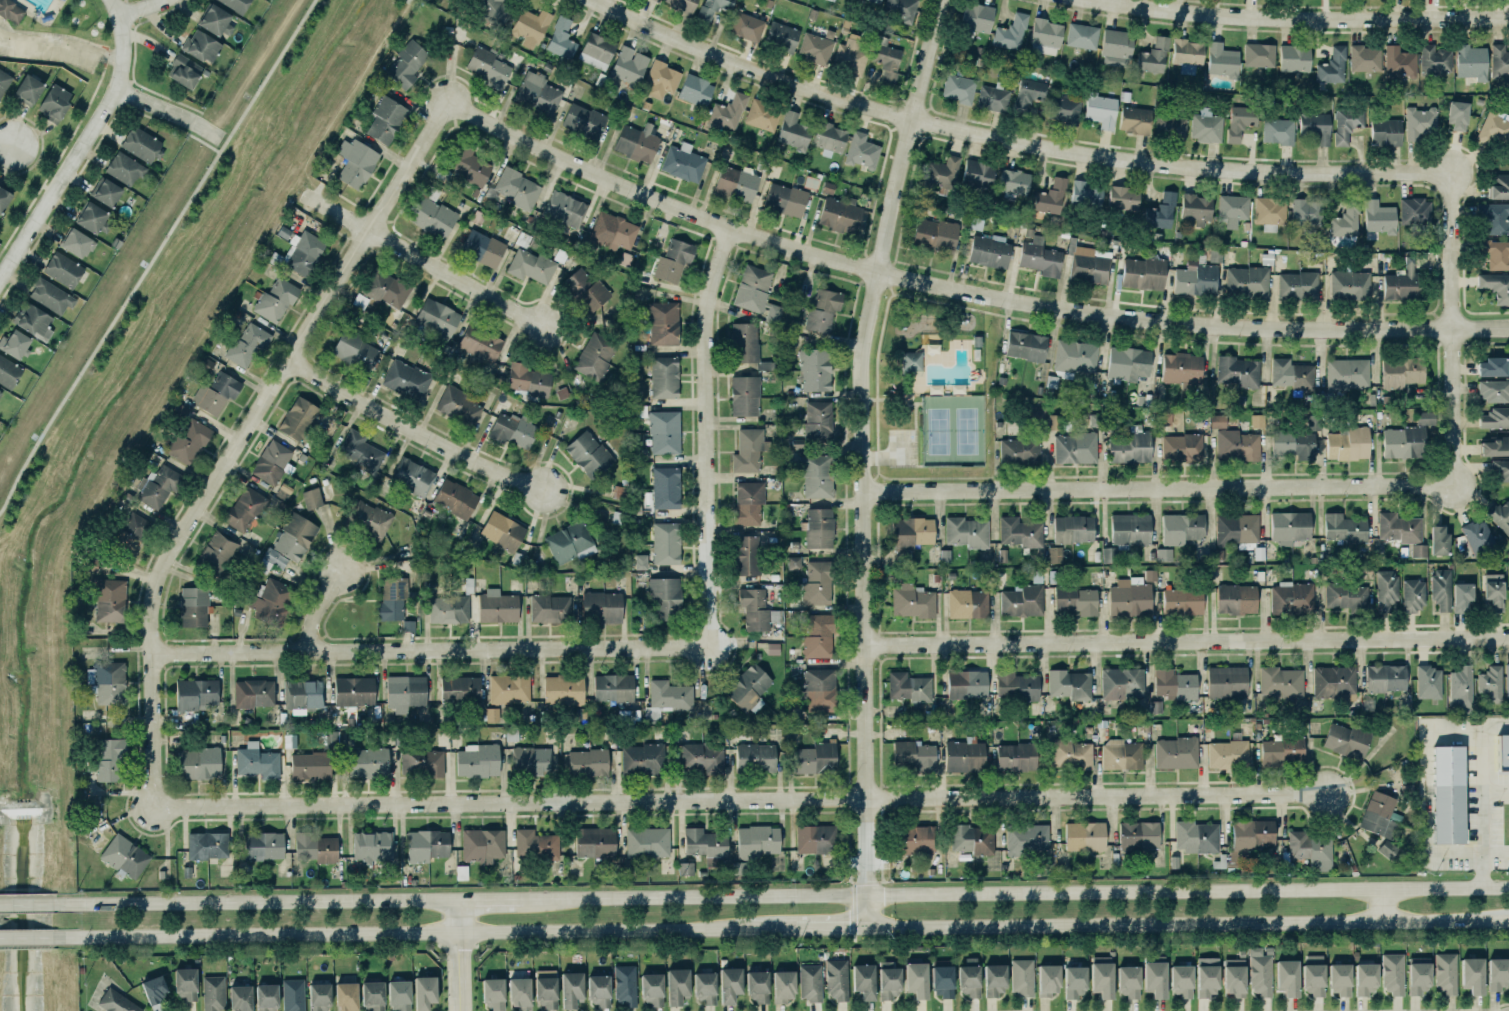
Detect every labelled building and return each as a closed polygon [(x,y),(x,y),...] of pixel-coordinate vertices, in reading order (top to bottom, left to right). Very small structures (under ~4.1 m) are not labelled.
[(17,23),(0,12),(0,0),(9,0),(25,10),(17,23)] [(240,15),(217,0),(250,0),(240,15)] [(474,4),(479,0),(499,0),(511,14),(493,28),(474,4)] [(667,5),(670,0),(696,0),(694,5),(689,16),(667,5)] [(702,5),(704,0),(733,0),(728,12),(718,8),(716,12),(712,10),(707,22),(695,17),(700,4),(702,5)] [(881,11),(884,0),(917,0),(910,23),(901,20),(902,17),(881,11)] [(993,7),(990,21),(988,33),(957,26),(961,15),(964,1),(972,3),(976,5),(982,5),(993,7)] [(209,3),(229,16),(226,22),(233,26),(227,35),(221,31),(217,38),(196,25),(209,3)] [(538,15),(521,8),(510,33),(522,39),(520,44),(535,51),(551,14),(540,9),(538,15)] [(765,19),(735,11),(729,33),(759,41),(765,19)] [(995,26),(991,44),(1018,49),(1022,29),(1024,29),(1027,13),(1013,11),(1010,24),(1007,24),(1006,28),(995,26)] [(558,13),(551,27),(553,28),(544,48),(568,60),(576,43),(566,38),(568,33),(565,32),(570,20),(563,18),(558,13)] [(1062,22),(1033,19),(1030,51),(1058,54),(1062,22)] [(800,30),(771,20),(764,43),(792,53),(800,30)] [(1068,22),(1064,44),(1094,49),(1098,27),(1068,22)] [(195,28),(221,45),(210,63),(203,58),(200,62),(184,51),(184,50),(179,48),(186,37),(188,38),(195,28)] [(1102,65),(1130,66),(1132,31),(1103,29),(1102,65)] [(588,31),(615,43),(603,70),(576,58),(588,31)] [(834,40),(804,31),(797,53),(805,55),(804,60),(826,67),(834,40)] [(1137,50),(1134,69),(1162,72),(1164,50),(1166,50),(1168,36),(1153,34),(1152,48),(1149,48),(1148,52),(1137,50)] [(901,49),(886,46),(888,37),(876,35),(871,61),(883,64),(879,83),(894,86),(901,49)] [(1172,36),(1186,38),(1186,41),(1202,42),(1200,64),(1194,64),(1193,74),(1178,73),(1178,64),(1170,63),(1172,36)] [(845,44),(839,42),(831,67),(861,76),(868,52),(857,48),(860,41),(847,37),(845,44)] [(403,90),(384,71),(389,66),(388,65),(391,62),(392,62),(397,57),(393,53),(409,38),(428,56),(412,72),(416,76),(403,90)] [(1222,49),(1222,41),(1209,41),(1207,74),(1237,75),(1239,50),(1222,49)] [(1244,42),(1274,44),(1273,66),(1242,65),(1244,42)] [(1469,43),(1456,44),(1457,81),(1487,79),(1486,47),(1469,48),(1469,43)] [(475,44),(494,54),(492,57),(500,61),(500,60),(504,62),(503,63),(511,67),(498,91),(482,83),(485,77),(463,66),(475,44)] [(1279,44),(1302,44),(1302,47),(1308,48),(1308,71),(1278,70),(1279,44)] [(1316,63),(1316,82),(1344,82),(1345,45),(1330,44),(1330,63),(1316,63)] [(1348,44),(1348,71),(1379,70),(1379,47),(1361,47),(1361,44),(1348,44)] [(1419,44),(1419,74),(1437,74),(1437,71),(1450,71),(1449,49),(1443,50),(1441,48),(1437,48),(1435,50),(1435,51),(1432,51),(1432,44),(1419,44)] [(1508,76),(1508,51),(1506,51),(1506,44),(1491,44),(1491,76),(1508,76)] [(649,57),(621,45),(609,74),(637,86),(649,57)] [(1416,77),(1416,52),(1399,52),(1399,45),(1385,45),(1385,76),(1416,77)] [(171,65),(175,67),(169,79),(193,89),(204,66),(176,53),(171,65)] [(654,57),(643,82),(649,85),(646,93),(661,100),(665,90),(672,93),(681,72),(666,66),(667,63),(654,57)] [(562,91),(544,83),(547,77),(526,68),(513,102),(551,117),(562,91)] [(11,77),(0,70),(0,94),(11,77)] [(686,72),(676,96),(705,106),(712,86),(707,83),(708,81),(702,79),(696,77),(697,76),(686,72)] [(11,95),(24,74),(42,85),(29,106),(11,95)] [(973,103),(976,78),(945,74),(942,99),(973,103)] [(1031,99),(1043,102),(1047,82),(1019,77),(1016,94),(1015,94),(1014,99),(1013,99),(1010,115),(1024,117),(1026,103),(1030,104),(1031,99)] [(981,84),(976,106),(1006,113),(1010,90),(1003,89),(1004,82),(997,81),(995,87),(981,84)] [(35,109),(51,83),(69,94),(65,101),(68,103),(57,121),(56,120),(54,124),(44,118),(45,116),(41,113),(41,112),(35,109)] [(1112,131),(1098,129),(1099,121),(1082,119),(1086,89),(1096,91),(1095,95),(1116,98),(1112,131)] [(734,91),(746,96),(732,130),(719,125),(717,130),(703,125),(712,101),(725,106),(727,102),(729,103),(734,91)] [(387,146),(409,110),(382,94),(371,112),(376,115),(365,133),(387,146)] [(1047,120),(1079,123),(1081,99),(1049,95),(1047,120)] [(773,132),(781,109),(752,99),(744,122),(773,132)] [(1225,141),(1237,142),(1238,128),(1242,128),(1242,124),(1254,124),(1255,100),(1248,100),(1247,107),(1229,112),(1228,132),(1226,132),(1225,141)] [(1447,122),(1452,123),(1452,130),(1465,131),(1468,103),(1449,101),(1447,122)] [(570,102),(589,111),(590,109),(606,116),(595,139),(578,131),(578,133),(559,124),(570,102)] [(1120,105),(1117,128),(1123,129),(1123,132),(1147,135),(1150,109),(1120,105)] [(1432,106),(1429,106),(1426,108),(1427,110),(1413,110),(1413,106),(1404,105),(1404,140),(1417,140),(1417,132),(1434,132),(1435,112),(1434,109),(1435,108),(1432,106)] [(1221,115),(1219,142),(1207,141),(1195,141),(1195,137),(1189,138),(1191,113),(1198,114),(1199,106),(1209,107),(1209,115),(1221,115)] [(1508,120),(1508,119),(1508,132),(1506,138),(1488,129),(1482,141),(1475,137),(1490,106),(1497,109),(1495,114),(1508,120)] [(784,107),(798,112),(795,121),(811,126),(803,152),(795,149),(796,146),(774,139),(784,107)] [(1299,135),(1315,135),(1316,146),(1330,146),(1329,113),(1308,114),(1308,109),(1299,109),(1299,135)] [(1335,146),(1350,146),(1349,128),(1364,128),(1363,109),(1334,110),(1335,146)] [(1155,113),(1185,117),(1183,139),(1152,136),(1155,113)] [(839,151),(846,128),(830,124),(831,120),(817,116),(809,142),(839,151)] [(1294,119),(1263,118),(1263,143),(1294,143),(1294,119)] [(1401,145),(1401,119),(1370,119),(1371,146),(1401,145)] [(622,123),(611,148),(623,153),(622,155),(636,161),(637,159),(647,163),(658,139),(647,134),(651,124),(644,121),(640,130),(622,123)] [(120,148),(154,164),(164,141),(130,126),(120,148)] [(866,134),(853,130),(844,162),(874,170),(881,146),(864,141),(866,134)] [(380,153),(352,138),(350,143),(342,139),(335,152),(347,159),(336,179),(360,191),(380,153)] [(705,158),(696,183),(681,179),(667,173),(667,172),(659,168),(668,145),(669,144),(676,146),(675,147),(677,148),(681,140),(691,144),(688,150),(705,158)] [(482,188),(493,164),(472,154),(474,150),(459,143),(449,166),(464,173),(462,178),(482,188)] [(117,149),(147,168),(141,177),(137,175),(129,187),(103,170),(117,149)] [(946,163),(926,161),(923,186),(939,188),(939,190),(955,192),(959,156),(947,155),(946,163)] [(965,158),(988,163),(987,165),(993,166),(989,189),(960,183),(965,158)] [(539,185),(527,209),(488,189),(503,161),(519,169),(517,173),(539,185)] [(713,191),(751,203),(760,176),(722,164),(713,191)] [(1028,195),(1030,172),(1000,169),(997,192),(1028,195)] [(1493,174),(1493,184),(1486,184),(1487,198),(1508,197),(1508,173),(1493,174)] [(1032,210),(1061,213),(1066,177),(1052,175),(1050,193),(1035,191),(1032,210)] [(91,198),(103,178),(122,190),(110,209),(91,198)] [(790,186),(807,192),(799,218),(762,206),(769,182),(789,188),(790,186)] [(1102,183),(1071,182),(1071,206),(1101,207),(1102,183)] [(1108,185),(1138,188),(1136,210),(1106,207),(1108,185)] [(587,203),(552,188),(541,212),(576,227),(587,203)] [(10,196),(0,212),(0,189),(10,196)] [(1171,228),(1176,191),(1161,190),(1159,208),(1145,206),(1143,225),(1171,228)] [(1181,192),(1194,193),(1193,196),(1211,197),(1209,220),(1203,220),(1202,226),(1194,225),(1194,219),(1179,217),(1181,192)] [(411,222),(443,241),(458,215),(421,193),(410,212),(415,215),(411,222)] [(824,195),(816,223),(828,226),(827,228),(842,232),(843,230),(856,234),(864,207),(856,205),(858,198),(847,195),(845,202),(824,195)] [(1218,217),(1226,217),(1226,228),(1237,229),(1237,219),(1248,219),(1249,196),(1219,195),(1218,217)] [(1285,224),(1286,198),(1255,197),(1255,223),(1265,224),(1264,231),(1276,231),(1277,224),(1285,224)] [(1398,197),(1398,224),(1429,223),(1429,200),(1422,200),(1422,197),(1409,197),(1398,197)] [(1395,234),(1395,206),(1378,206),(1378,198),(1365,198),(1365,231),(1387,231),(1387,235),(1395,234)] [(1323,226),(1323,199),(1292,199),(1292,225),(1323,226)] [(1357,235),(1358,199),(1344,199),(1344,217),(1329,217),(1329,235),(1357,235)] [(106,233),(110,224),(104,221),(109,212),(86,201),(75,223),(96,233),(98,230),(106,233)] [(1508,234),(1508,203),(1476,204),(1477,218),(1485,217),(1485,235),(1508,234)] [(639,225),(599,210),(588,240),(616,250),(618,245),(630,249),(639,225)] [(936,221),(917,217),(911,246),(917,247),(917,246),(929,248),(929,250),(941,253),(941,252),(951,254),(958,224),(937,219),(936,221)] [(70,227),(58,246),(79,259),(82,254),(84,255),(88,250),(91,251),(96,243),(70,227)] [(492,267),(504,243),(489,235),(488,237),(469,228),(457,251),(484,265),(484,263),(492,267)] [(1057,279),(1061,252),(1053,250),(1054,249),(1050,249),(1050,250),(1040,249),(1041,244),(1042,235),(1031,233),(1032,229),(1024,228),(1023,236),(1031,237),(1030,243),(1021,241),(1017,265),(1035,268),(1034,273),(1040,274),(1040,276),(1057,279)] [(299,236),(295,235),(280,263),(307,277),(326,242),(303,230),(299,236)] [(990,240),(990,237),(972,234),(967,261),(1005,268),(1009,244),(990,240)] [(669,237),(679,242),(694,245),(691,255),(688,264),(683,262),(675,285),(663,281),(651,275),(658,255),(662,257),(669,237)] [(1477,240),(1477,252),(1489,252),(1489,270),(1508,270),(1508,240),(1477,240)] [(501,269),(515,244),(534,254),(536,250),(555,260),(544,282),(524,272),(520,279),(501,269)] [(1108,285),(1112,250),(1069,245),(1068,254),(1074,255),(1071,281),(1108,285)] [(54,250),(42,270),(72,288),(84,268),(54,250)] [(1210,262),(1222,262),(1222,250),(1210,250),(1210,262)] [(620,263),(628,266),(632,255),(624,252),(620,263)] [(1122,257),(1119,285),(1161,290),(1165,259),(1157,258),(1155,254),(1150,254),(1150,258),(1143,257),(1143,259),(1122,257)] [(1382,274),(1404,274),(1404,265),(1403,265),(1403,255),(1412,255),(1412,265),(1411,265),(1411,273),(1417,273),(1417,298),(1382,299),(1382,274)] [(1174,267),(1172,292),(1213,295),(1215,265),(1195,263),(1195,260),(1186,259),(1185,268),(1174,267)] [(410,287),(397,308),(379,297),(377,301),(366,295),(365,295),(369,298),(362,309),(350,302),(357,290),(361,293),(362,292),(358,289),(373,264),(410,287)] [(733,305),(765,314),(763,321),(777,325),(782,307),(765,302),(773,272),(745,264),(733,305)] [(1267,299),(1268,265),(1261,265),(1261,266),(1246,265),(1246,267),(1233,267),(1233,266),(1229,266),(1229,267),(1224,266),(1223,297),(1267,299)] [(1330,271),(1334,271),(1334,270),(1338,270),(1339,271),(1340,271),(1340,265),(1350,265),(1350,270),(1352,271),(1351,272),(1370,272),(1370,300),(1330,300),(1330,271)] [(561,282),(588,315),(611,296),(598,279),(594,282),(580,266),(561,282)] [(1277,272),(1276,298),(1315,298),(1316,270),(1297,270),(1297,273),(1277,272)] [(252,309),(274,323),(287,302),(291,305),(301,289),(277,274),(273,280),(273,279),(269,285),(270,286),(266,294),(262,292),(261,294),(255,291),(252,296),(258,299),(255,303),(254,303),(252,305),(254,306),(252,309)] [(1478,287),(1492,288),(1492,291),(1495,292),(1496,303),(1508,304),(1508,274),(1478,274),(1478,287)] [(62,315),(67,306),(72,308),(77,298),(38,277),(28,296),(62,315)] [(803,328),(807,307),(811,307),(816,288),(842,293),(838,311),(832,310),(828,333),(803,328)] [(414,323),(439,334),(437,337),(449,342),(461,313),(425,297),(414,323)] [(53,316),(22,301),(11,324),(47,341),(53,330),(48,328),(53,316)] [(646,302),(676,302),(676,343),(649,343),(643,337),(643,332),(641,332),(641,323),(646,323),(646,302)] [(456,344),(491,361),(502,337),(467,320),(456,344)] [(223,355),(244,367),(256,346),(264,350),(272,334),(248,321),(244,328),(244,327),(241,331),(241,332),(237,340),(233,337),(223,355)] [(758,362),(757,323),(731,323),(732,363),(758,362)] [(344,325),(363,335),(360,340),(377,350),(366,371),(330,352),(344,325)] [(7,336),(2,332),(0,335),(0,346),(18,357),(21,352),(26,355),(29,349),(24,346),(30,337),(13,327),(7,336)] [(619,346),(593,331),(572,367),(598,382),(619,346)] [(1047,335),(1008,331),(1005,357),(1044,361),(1047,335)] [(1095,374),(1099,344),(1057,339),(1053,368),(1095,374)] [(926,344),(925,352),(939,352),(939,344),(926,344)] [(1110,346),(1142,349),(1142,350),(1151,351),(1149,375),(1137,375),(1136,382),(1127,381),(1127,380),(1106,377),(1110,346)] [(830,348),(800,349),(801,391),(830,390),(830,348)] [(1162,352),(1161,380),(1200,383),(1202,355),(1188,354),(1188,351),(1174,350),(1174,353),(1162,352)] [(901,352),(901,370),(923,369),(922,351),(901,352)] [(1217,353),(1235,354),(1235,357),(1259,359),(1258,387),(1236,386),(1237,381),(1216,380),(1217,353)] [(378,379),(391,354),(431,375),(417,400),(378,379)] [(0,356),(0,383),(13,389),(23,366),(0,356)] [(209,372),(214,362),(204,356),(198,366),(209,372)] [(651,398),(678,398),(678,357),(651,357),(651,398)] [(1290,358),(1272,357),(1271,385),(1292,385),(1292,389),(1314,389),(1315,365),(1290,364),(1290,358)] [(1325,358),(1368,358),(1368,386),(1349,386),(1348,389),(1325,389),(1325,358)] [(1423,383),(1424,359),(1382,358),(1382,388),(1404,389),(1404,383),(1423,383)] [(1507,375),(1506,358),(1477,359),(1478,376),(1507,375)] [(551,372),(528,370),(529,363),(510,361),(507,388),(528,390),(527,395),(548,398),(551,372)] [(233,400),(243,383),(219,370),(210,386),(233,400)] [(1057,387),(1058,376),(1047,375),(1046,386),(1057,387)] [(730,376),(757,376),(757,416),(730,416),(730,376)] [(1480,380),(1480,402),(1508,402),(1508,380),(1480,380)] [(190,403),(218,416),(227,397),(199,384),(190,403)] [(928,385),(941,385),(940,393),(928,393),(928,385)] [(951,393),(951,385),(964,385),(964,393),(951,393)] [(463,425),(473,429),(484,402),(446,386),(436,408),(465,421),(463,425)] [(277,429),(299,442),(319,408),(297,395),(277,429)] [(805,443),(833,441),(831,401),(804,402),(805,443)] [(184,419),(189,408),(177,403),(173,415),(184,419)] [(1047,420),(1047,406),(1027,407),(1027,420),(1047,420)] [(1508,428),(1508,407),(1488,407),(1489,415),(1479,415),(1479,428),(1508,428)] [(649,411),(650,454),(680,453),(679,411),(649,411)] [(1434,412),(1416,411),(1416,424),(1434,424),(1434,412)] [(484,433),(504,442),(506,438),(525,447),(534,427),(514,417),(513,421),(494,412),(484,433)] [(1048,429),(1058,430),(1059,415),(1049,414),(1048,429)] [(1226,428),(1226,414),(1211,414),(1211,428),(1226,428)] [(1264,414),(1251,415),(1252,428),(1264,427),(1264,414)] [(212,430),(188,415),(166,452),(190,467),(212,430)] [(1101,426),(1101,415),(1090,415),(1090,426),(1101,426)] [(1308,430),(1320,430),(1319,415),(1307,415),(1308,430)] [(1109,462),(1150,462),(1150,430),(1141,430),(1141,424),(1129,424),(1129,435),(1108,435),(1109,462)] [(364,442),(367,436),(350,427),(337,453),(356,462),(354,465),(374,475),(385,452),(364,442)] [(1382,457),(1420,458),(1421,428),(1382,427),(1382,457)] [(613,459),(586,428),(564,449),(591,479),(613,459)] [(1216,429),(1220,429),(1220,428),(1225,428),(1225,429),(1238,429),(1238,434),(1247,433),(1251,433),(1259,433),(1259,460),(1241,460),(1241,457),(1217,457),(1216,429)] [(1271,428),(1295,428),(1295,432),(1313,432),(1314,458),(1298,458),(1298,453),(1272,453),(1271,428)] [(1326,429),(1327,459),(1369,458),(1368,428),(1326,429)] [(732,472),(761,471),(761,429),(737,429),(738,453),(732,453),(732,472)] [(999,439),(1019,439),(1019,431),(1038,430),(1039,463),(999,463),(999,439)] [(1097,462),(1096,433),(1054,433),(1055,463),(1097,462)] [(1162,434),(1162,460),(1202,461),(1203,435),(1162,434)] [(1491,436),(1492,441),(1480,442),(1480,456),(1508,455),(1508,436),(1491,436)] [(292,451),(271,437),(267,444),(266,443),(253,463),(255,464),(250,471),(273,485),(284,470),(282,468),(292,451)] [(402,454),(437,473),(423,499),(404,489),(405,487),(389,479),(402,454)] [(801,454),(832,454),(832,482),(833,482),(834,497),(804,498),(802,465),(801,463),(801,454)] [(1491,459),(1508,458),(1508,482),(1498,482),(1498,476),(1491,477),(1491,459)] [(133,496),(158,511),(171,489),(173,490),(182,476),(162,463),(155,474),(149,470),(133,496)] [(652,466),(678,466),(678,507),(652,507),(652,466)] [(443,477),(470,491),(469,492),(478,497),(471,510),(465,521),(448,511),(449,510),(432,499),(437,490),(443,477)] [(736,481),(762,480),(763,492),(764,492),(764,502),(759,502),(759,524),(733,524),(733,506),(737,506),(736,481)] [(275,494),(286,501),(293,489),(282,482),(275,494)] [(244,533),(255,514),(259,516),(268,500),(244,485),(222,520),(244,533)] [(302,491),(306,509),(322,505),(319,487),(302,491)] [(381,541),(393,516),(354,496),(341,522),(381,541)] [(1506,500),(1508,503),(1508,536),(1484,510),(1492,501),(1497,505),(1498,502),(1500,505),(1506,500)] [(833,508),(807,508),(807,522),(800,522),(800,529),(805,529),(805,548),(833,548),(833,508)] [(491,509),(525,528),(511,553),(477,533),(491,509)] [(133,557),(149,520),(127,510),(110,547),(133,557)] [(1309,510),(1310,538),(1271,539),(1270,511),(1309,510)] [(272,550),(299,562),(317,524),(290,511),(272,550)] [(1324,512),(1341,511),(1341,517),(1366,516),(1367,542),(1345,543),(1344,538),(1324,539),(1324,512)] [(1397,518),(1397,511),(1378,511),(1378,539),(1398,539),(1398,543),(1422,543),(1421,517),(1397,518)] [(1110,513),(1150,512),(1150,543),(1110,543),(1110,513)] [(1257,512),(1258,544),(1215,544),(1215,512),(1257,512)] [(1000,515),(1018,514),(1018,521),(1043,521),(1043,547),(1021,547),(1021,542),(1000,542),(1000,515)] [(1092,515),(1092,540),(1071,540),(1071,542),(1054,542),(1053,515),(1062,515),(1062,514),(1083,514),(1083,515),(1092,515)] [(1162,514),(1162,545),(1184,545),(1184,540),(1204,539),(1204,514),(1162,514)] [(892,518),(902,518),(902,516),(913,515),(924,516),(924,517),(934,517),(934,542),(922,542),(922,548),(893,549),(892,518)] [(945,515),(963,515),(963,519),(989,518),(989,547),(985,547),(985,548),(980,549),(980,547),(967,547),(967,542),(961,542),(961,544),(954,544),(954,543),(945,543),(945,515)] [(595,550),(592,544),(593,543),(580,517),(564,526),(563,526),(558,528),(558,529),(542,537),(556,565),(575,555),(577,560),(595,550)] [(1460,525),(1471,520),(1472,522),(1476,520),(1477,522),(1483,519),(1496,545),(1474,556),(1460,525)] [(680,523),(653,522),(652,564),(679,565),(680,523)] [(1431,555),(1448,554),(1447,525),(1430,526),(1431,555)] [(215,527),(225,538),(240,544),(217,576),(207,565),(194,561),(215,527)] [(760,575),(760,536),(734,535),(733,575),(760,575)] [(1411,557),(1426,557),(1426,544),(1411,544),(1411,557)] [(1048,563),(1062,564),(1062,546),(1049,546),(1048,563)] [(258,566),(266,570),(270,562),(283,569),(289,557),(267,547),(258,566)] [(1102,564),(1115,564),(1115,547),(1102,547),(1102,564)] [(1172,549),(1157,549),(1157,561),(1172,561),(1172,549)] [(940,562),(950,562),(950,550),(941,550),(940,562)] [(1212,560),(1222,560),(1222,550),(1211,550),(1212,560)] [(646,569),(647,554),(635,554),(635,569),(646,569)] [(788,557),(788,569),(801,569),(801,556),(788,557)] [(85,568),(95,572),(98,560),(88,557),(85,568)] [(806,560),(830,560),(831,603),(802,603),(802,582),(807,582),(806,560)] [(1156,570),(1145,569),(1145,580),(1156,581),(1156,570)] [(1438,602),(1438,611),(1450,610),(1450,569),(1434,569),(1434,574),(1430,574),(1430,599),(1434,599),(1434,602),(1438,602)] [(1396,570),(1376,570),(1377,612),(1388,612),(1388,604),(1397,603),(1396,570)] [(1042,571),(1032,571),(1033,583),(1043,583),(1042,571)] [(1108,586),(1112,585),(1112,584),(1116,584),(1116,585),(1128,585),(1129,583),(1129,576),(1142,575),(1142,582),(1144,582),(1144,581),(1148,581),(1148,582),(1150,582),(1150,614),(1132,613),(1132,616),(1126,616),(1126,614),(1120,614),(1118,614),(1108,614),(1108,586)] [(268,576),(295,586),(279,626),(251,616),(254,609),(247,606),(252,593),(260,597),(268,576)] [(405,577),(381,577),(382,602),(376,602),(376,620),(405,620),(405,577)] [(655,620),(681,619),(680,578),(648,578),(649,599),(655,599),(655,620)] [(94,622),(124,622),(125,579),(94,579),(94,622)] [(1424,580),(1403,580),(1403,611),(1425,611),(1424,580)] [(1483,580),(1502,580),(1503,611),(1496,611),(1496,609),(1494,609),(1494,606),(1492,606),(1492,603),(1489,603),(1489,600),(1483,600),(1483,580)] [(1452,582),(1472,581),(1472,599),(1466,599),(1467,611),(1453,611),(1452,582)] [(1313,582),(1270,583),(1271,614),(1314,613),(1313,582)] [(1001,591),(1000,616),(1043,616),(1043,585),(1014,584),(1014,591),(1001,591)] [(1368,584),(1325,584),(1325,607),(1368,608),(1368,584)] [(1217,614),(1257,613),(1256,585),(1217,585),(1217,614)] [(892,586),(914,586),(914,590),(935,590),(935,616),(918,616),(918,614),(892,614),(892,586)] [(181,627),(208,626),(207,587),(180,587),(181,627)] [(745,607),(744,630),(770,631),(770,622),(781,622),(782,610),(765,610),(766,589),(739,588),(738,606),(745,607)] [(1080,616),(1098,616),(1097,588),(1055,589),(1055,611),(1080,610),(1080,616)] [(618,589),(618,621),(580,621),(580,589),(618,589)] [(948,590),(948,618),(989,617),(988,589),(948,590)] [(1163,590),(1163,615),(1203,614),(1202,589),(1163,590)] [(517,622),(518,594),(479,594),(479,622),(517,622)] [(570,595),(531,595),(530,622),(569,622),(570,595)] [(468,596),(429,597),(430,623),(469,623),(468,596)] [(808,614),(834,613),(835,632),(831,633),(832,657),(804,657),(804,635),(808,636),(808,614)] [(767,654),(779,654),(779,643),(767,642),(767,654)] [(753,660),(762,669),(774,681),(759,695),(760,697),(749,708),(750,710),(746,714),(723,690),(730,683),(735,678),(740,673),(753,660)] [(125,704),(126,661),(93,661),(93,669),(89,668),(88,692),(96,692),(96,704),(125,704)] [(1366,692),(1366,664),(1405,664),(1405,689),(1385,689),(1385,692),(1366,692)] [(1416,697),(1416,664),(1429,664),(1429,666),(1433,666),(1433,669),(1440,668),(1440,697),(1416,697)] [(1449,671),(1455,671),(1455,669),(1458,669),(1458,664),(1470,664),(1471,706),(1459,706),(1459,704),(1449,704),(1449,671)] [(1476,672),(1484,672),(1484,670),(1487,669),(1487,664),(1500,664),(1501,702),(1488,702),(1487,692),(1477,692),(1476,672)] [(1207,696),(1207,666),(1247,665),(1247,695),(1207,696)] [(1259,693),(1259,665),(1277,665),(1277,669),(1303,668),(1303,697),(1299,697),(1299,699),(1294,699),(1294,697),(1281,697),(1281,693),(1259,693)] [(1313,698),(1312,666),(1355,666),(1355,694),(1335,694),(1335,698),(1313,698)] [(1101,699),(1101,667),(1143,667),(1143,695),(1123,695),(1123,698),(1101,699)] [(1154,694),(1153,667),(1172,667),(1172,673),(1196,672),(1196,698),(1166,698),(1166,694),(1154,694)] [(1048,695),(1048,669),(1065,668),(1065,672),(1090,671),(1090,700),(1069,700),(1069,695),(1048,695)] [(806,712),(835,711),(835,669),(805,669),(806,712)] [(947,670),(948,699),(967,699),(967,696),(989,696),(988,669),(947,670)] [(997,671),(997,697),(1018,697),(1018,703),(1039,702),(1039,674),(1014,675),(1014,670),(997,671)] [(889,698),(888,671),(907,671),(907,677),(931,677),(932,703),(910,703),(910,698),(889,698)] [(384,674),(423,673),(423,703),(384,703),(384,674)] [(544,676),(556,676),(556,673),(572,673),(572,676),(583,676),(583,704),(544,704),(544,676)] [(593,674),(632,674),(632,701),(615,701),(615,699),(593,700),(593,674)] [(440,676),(479,675),(479,689),(480,701),(440,702),(441,689),(440,676)] [(490,676),(528,675),(529,703),(491,703),(490,676)] [(373,703),(373,676),(334,677),(334,706),(355,705),(355,703),(373,703)] [(173,677),(215,677),(215,701),(209,701),(209,708),(173,709),(173,677)] [(274,704),(273,680),(264,680),(264,678),(243,678),(243,680),(234,680),(234,707),(253,706),(253,704),(274,704)] [(692,709),(692,684),(667,684),(667,678),(649,678),(650,705),(644,705),(644,718),(660,718),(660,710),(692,709)] [(305,712),(305,708),(324,708),(323,680),(285,681),(285,713),(305,712)] [(1148,700),(1161,700),(1161,712),(1149,712),(1148,700)] [(486,721),(498,721),(498,708),(486,708),(486,721)] [(639,719),(639,710),(619,711),(620,720),(639,719)] [(1322,745),(1331,722),(1349,729),(1352,722),(1372,730),(1360,760),(1322,745)] [(325,746),(338,745),(338,736),(332,736),(332,731),(324,731),(325,746)] [(1497,772),(1508,772),(1508,733),(1497,733),(1497,772)] [(296,734),(284,734),(284,748),(297,748),(296,734)] [(944,740),(945,771),(978,771),(978,769),(985,769),(984,741),(976,742),(976,734),(965,735),(965,740),(944,740)] [(1154,767),(1154,739),(1175,739),(1175,736),(1196,736),(1197,766),(1154,767)] [(1260,765),(1260,740),(1268,740),(1268,738),(1272,739),(1272,740),(1281,740),(1281,736),(1303,736),(1303,760),(1278,760),(1278,765),(1260,765)] [(96,780),(122,780),(121,737),(99,738),(99,745),(98,745),(98,750),(100,750),(100,759),(95,759),(96,780)] [(1049,766),(1049,739),(1053,739),(1053,737),(1057,737),(1057,739),(1070,738),(1070,743),(1091,743),(1091,768),(1073,768),(1073,766),(1049,766)] [(1101,768),(1101,744),(1104,744),(1108,738),(1122,738),(1122,742),(1141,742),(1142,767),(1101,768)] [(278,778),(278,751),(270,751),(270,750),(266,750),(266,751),(257,751),(257,739),(246,739),(245,747),(236,747),(236,772),(261,772),(261,778),(278,778)] [(1207,766),(1207,741),(1228,741),(1228,739),(1247,739),(1247,766),(1234,766),(1234,768),(1216,768),(1216,766),(1207,766)] [(813,747),(793,747),(794,771),(835,770),(834,740),(813,740),(813,747)] [(893,740),(915,740),(915,744),(935,744),(936,770),(917,770),(917,765),(893,765),(893,740)] [(735,743),(739,743),(739,742),(743,742),(743,743),(756,742),(757,743),(774,743),(774,770),(761,770),(761,773),(748,773),(748,770),(736,770),(735,743)] [(996,769),(996,744),(1016,744),(1016,742),(1036,742),(1036,768),(1026,768),(1026,770),(1006,770),(1006,769),(996,769)] [(456,749),(476,749),(476,743),(497,743),(499,758),(498,774),(488,774),(488,776),(466,776),(466,774),(456,775),(457,761),(456,749)] [(680,744),(680,768),(705,768),(705,774),(723,774),(723,743),(680,744)] [(621,745),(622,775),(664,774),(663,744),(621,745)] [(1434,842),(1433,745),(1463,744),(1463,842),(1434,842)] [(195,778),(209,778),(209,777),(219,777),(219,746),(218,746),(217,745),(212,745),(212,746),(198,746),(198,749),(185,749),(181,749),(181,750),(177,750),(178,778),(195,777),(195,778)] [(511,747),(550,747),(550,768),(541,767),(541,775),(511,775),(511,747)] [(347,749),(348,777),(389,776),(388,748),(347,749)] [(607,775),(607,748),(588,748),(588,750),(567,750),(568,776),(607,775)] [(401,751),(401,776),(445,775),(444,749),(401,751)] [(291,753),(292,779),(331,778),(330,752),(291,753)] [(1357,825),(1373,788),(1396,798),(1391,811),(1402,815),(1392,839),(1357,825)] [(1175,847),(1174,820),(1193,819),(1193,823),(1218,822),(1218,852),(1182,852),(1182,847),(1175,847)] [(1231,849),(1231,820),(1273,819),(1273,844),(1254,844),(1254,850),(1249,850),(1250,866),(1225,866),(1225,861),(1229,861),(1229,850),(1231,849)] [(1006,856),(1005,821),(1030,821),(1030,824),(1048,824),(1049,848),(1028,849),(1028,856),(1006,856)] [(1065,821),(1082,821),(1104,821),(1104,849),(1065,850),(1065,821)] [(1118,821),(1158,821),(1158,847),(1118,847),(1118,821)] [(796,824),(835,824),(835,852),(796,852),(796,824)] [(893,854),(892,824),(935,824),(935,852),(904,852),(904,854),(893,854)] [(968,826),(985,826),(985,824),(993,824),(994,854),(990,854),(990,856),(985,856),(985,854),(972,854),(972,850),(951,850),(950,824),(968,824),(968,826)] [(738,859),(759,858),(759,853),(780,852),(779,825),(737,827),(738,859)] [(574,827),(613,826),(614,856),(574,856),(574,827)] [(669,827),(626,828),(626,856),(669,856),(669,827)] [(684,855),(727,856),(727,831),(702,831),(702,827),(685,827),(684,855)] [(504,856),(504,828),(498,828),(485,828),(480,829),(480,828),(461,828),(462,860),(464,860),(464,861),(468,861),(468,860),(469,860),(469,859),(478,859),(478,864),(483,864),(483,860),(484,859),(484,863),(492,863),(492,856),(504,856)] [(516,828),(515,855),(538,855),(538,859),(558,860),(559,835),(534,834),(534,829),(516,828)] [(448,856),(448,830),(438,830),(438,829),(416,829),(416,830),(406,830),(406,862),(428,862),(428,856),(448,856)] [(337,861),(336,836),(313,837),(312,831),(294,830),(295,858),(315,858),(315,862),(337,861)] [(352,830),(391,830),(392,858),(390,858),(390,860),(384,860),(384,857),(371,857),(371,864),(362,864),(361,858),(353,858),(352,830)] [(1287,830),(1306,830),(1306,836),(1331,835),(1331,870),(1309,870),(1309,857),(1288,857),(1287,830)] [(152,856),(116,832),(99,857),(117,870),(119,868),(135,880),(152,856)] [(228,832),(187,833),(188,858),(228,858),(228,832)] [(243,832),(283,832),(283,857),(257,857),(257,859),(243,859),(243,832)] [(1377,850),(1390,859),(1398,848),(1386,838),(1377,850)] [(1178,868),(1178,856),(1170,856),(1170,868),(1178,868)] [(678,875),(693,875),(693,863),(679,862),(678,875)] [(742,875),(742,863),(733,863),(732,875),(742,875)] [(457,880),(467,879),(467,865),(456,866),(457,880)] [(1271,997),(1270,955),(1262,955),(1261,946),(1249,947),(1250,990),(1258,990),(1258,997),(1271,997)] [(1403,953),(1381,954),(1382,989),(1390,989),(1390,996),(1403,996),(1403,953)] [(1456,995),(1456,953),(1435,953),(1434,988),(1443,988),(1443,995),(1456,995)] [(1324,996),(1323,955),(1302,955),(1303,991),(1311,991),(1311,997),(1324,996)] [(1091,956),(1090,991),(1099,991),(1099,999),(1112,999),(1113,957),(1091,956)] [(1165,956),(1144,956),(1143,990),(1152,990),(1152,998),(1165,999),(1165,956)] [(958,965),(959,991),(967,991),(967,997),(980,997),(979,957),(965,957),(965,965),(958,965)] [(1218,957),(1196,958),(1197,997),(1218,996),(1218,957)] [(1429,957),(1407,958),(1408,994),(1430,994),(1429,957)] [(1482,958),(1460,958),(1461,985),(1469,985),(1469,994),(1483,994),(1482,958)] [(826,995),(835,995),(835,1001),(848,1001),(847,959),(826,959),(826,995)] [(1033,959),(1011,959),(1012,995),(1033,994),(1033,959)] [(1244,997),(1243,959),(1223,959),(1223,991),(1232,991),(1232,997),(1244,997)] [(1488,959),(1488,989),(1508,989),(1508,961),(1508,959),(1488,959)] [(931,961),(933,997),(953,996),(952,960),(931,961)] [(1297,960),(1275,961),(1276,989),(1284,989),(1284,997),(1298,997),(1297,960)] [(900,967),(893,967),(892,961),(879,961),(879,998),(901,998),(900,967)] [(927,999),(926,962),(905,963),(906,991),(914,991),(914,999),(927,999)] [(1329,964),(1329,995),(1351,994),(1350,963),(1329,964)] [(853,991),(861,990),(862,1001),(875,1000),(874,964),(852,965),(853,991)] [(985,997),(999,997),(998,990),(1007,990),(1007,964),(984,965),(985,997)] [(1377,964),(1355,964),(1355,994),(1377,994),(1377,964)] [(636,1007),(635,965),(614,966),(615,1001),(623,1001),(623,1007),(636,1007)] [(800,1001),(822,1000),(821,965),(799,965),(800,1001)] [(1059,965),(1038,965),(1037,996),(1059,996),(1059,965)] [(1170,965),(1170,992),(1179,992),(1179,998),(1192,998),(1192,965),(1170,965)] [(1139,966),(1117,966),(1117,992),(1126,992),(1126,999),(1139,999),(1139,966)] [(720,968),(721,1005),(735,1004),(734,994),(742,994),(741,967),(720,968)] [(1086,967),(1064,967),(1064,999),(1078,999),(1078,993),(1086,993),(1086,967)] [(174,968),(175,999),(196,999),(196,968),(174,968)] [(535,1003),(544,1002),(544,1009),(557,1009),(556,969),(534,970),(535,1003)] [(689,998),(689,969),(666,969),(667,1006),(681,1006),(681,998),(689,998)] [(768,971),(746,971),(747,997),(756,997),(756,1004),(769,1003),(768,971)] [(773,971),(774,1002),(795,1001),(794,971),(773,971)] [(561,972),(562,1009),(576,1008),(576,1002),(583,1001),(583,972),(561,972)] [(693,973),(694,998),(703,998),(703,1005),(716,1004),(715,972),(693,973)] [(167,991),(161,974),(141,981),(149,1006),(163,1001),(160,994),(167,991)] [(663,1005),(662,974),(641,974),(641,1005),(663,1005)] [(588,976),(588,1002),(597,1001),(597,1008),(610,1008),(609,975),(588,976)] [(202,976),(203,1010),(225,1010),(224,976),(202,976)] [(429,1002),(437,1002),(436,976),(414,977),(415,1010),(429,1010),(429,1002)] [(504,978),(482,979),(482,1004),(491,1004),(491,1010),(492,1010),(504,1010),(504,978)] [(531,1008),(530,978),(509,978),(510,1009),(531,1008)] [(304,979),(282,979),(282,1010),(304,1010),(304,979)] [(383,981),(361,982),(362,1006),(369,1006),(369,1010),(384,1010),(383,981)] [(388,981),(388,1007),(397,1007),(397,1010),(410,1010),(410,981),(388,981)] [(336,1010),(358,1010),(357,982),(335,983),(336,1010)] [(330,983),(309,984),(309,1010),(330,1010),(330,983)] [(256,1010),(278,1010),(277,984),(256,985),(256,1010)] [(251,985),(229,986),(230,1010),(252,1010),(251,985)] [(109,1010),(142,1010),(144,1007),(107,987),(97,1005),(109,1010)]
